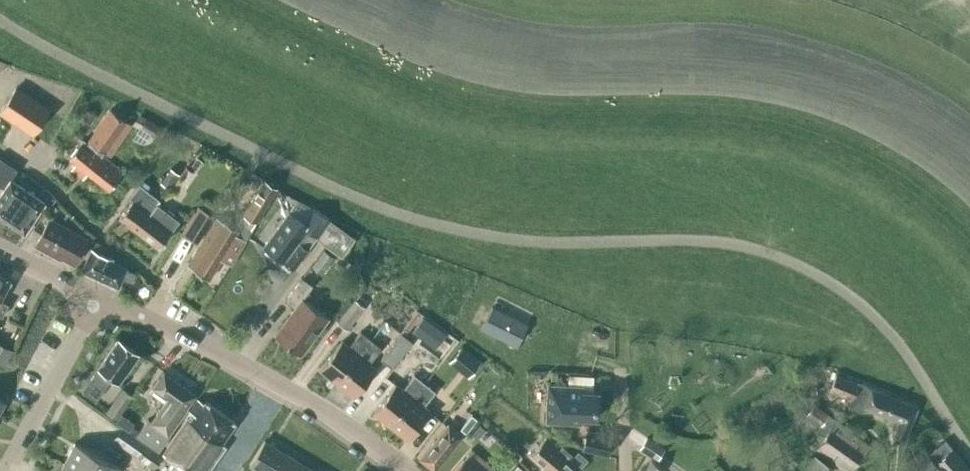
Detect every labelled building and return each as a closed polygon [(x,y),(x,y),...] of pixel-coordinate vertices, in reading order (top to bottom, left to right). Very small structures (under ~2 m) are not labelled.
[(0,109),(0,111),(32,133),(49,109),(16,86),(0,109)] [(89,124),(95,115),(84,106),(79,112),(83,115),(81,118),(89,124)] [(88,141),(109,155),(131,124),(110,109),(88,141)] [(154,136),(160,126),(145,116),(138,126),(154,136)] [(83,178),(87,173),(109,190),(118,177),(128,185),(133,178),(123,171),(82,139),(68,158),(75,163),(71,168),(83,178)] [(193,172),(202,160),(196,156),(188,168),(193,172)] [(4,187),(10,179),(18,167),(0,157),(0,166),(3,168),(0,173),(0,185),(4,187)] [(168,188),(178,173),(170,167),(159,182),(168,188)] [(24,233),(44,202),(10,179),(4,187),(0,194),(0,216),(24,233)] [(119,216),(136,230),(157,204),(159,200),(146,189),(149,185),(143,180),(139,184),(130,196),(133,198),(119,216)] [(242,215),(238,222),(250,228),(276,187),(264,180),(247,207),(242,215)] [(178,220),(157,204),(136,230),(158,247),(178,220)] [(187,221),(204,230),(213,215),(197,205),(187,221)] [(313,207),(303,222),(288,211),(262,247),(281,261),(292,269),(329,218),(313,207)] [(237,229),(216,217),(187,264),(208,278),(221,258),(228,263),(243,238),(235,233),(237,229)] [(35,244),(53,254),(54,252),(73,263),(87,238),(49,218),(35,244)] [(132,271),(126,268),(111,260),(112,257),(101,252),(104,245),(95,238),(81,269),(118,286),(121,277),(128,280),(132,271)] [(311,265),(321,272),(333,256),(323,249),(311,265)] [(341,271),(347,262),(337,256),(331,264),(341,271)] [(9,280),(0,275),(0,298),(9,280)] [(274,334),(300,353),(328,316),(302,298),(312,285),(301,277),(284,299),(295,307),(274,334)] [(364,307),(374,295),(364,287),(354,299),(364,307)] [(336,321),(346,329),(364,307),(354,299),(336,321)] [(527,324),(492,306),(481,328),(516,346),(527,324)] [(370,339),(360,331),(348,346),(341,340),(319,368),(336,382),(370,339)] [(412,340),(401,331),(380,358),(391,367),(412,340)] [(118,338),(81,390),(94,400),(111,376),(118,381),(138,353),(118,338)] [(381,348),(370,339),(336,382),(354,396),(376,368),(369,363),(381,348)] [(4,366),(13,349),(0,343),(0,364),(4,366)] [(469,373),(481,358),(463,343),(450,359),(469,373)] [(423,379),(430,371),(421,363),(414,372),(423,379)] [(150,421),(147,419),(136,434),(158,450),(169,434),(168,433),(186,408),(185,407),(195,393),(163,371),(149,390),(164,401),(150,421)] [(373,411),(390,425),(424,382),(414,374),(402,389),(395,383),(373,411)] [(835,374),(829,388),(852,398),(848,405),(861,410),(863,405),(898,420),(893,432),(903,436),(916,407),(858,383),(835,374)] [(424,382),(390,425),(408,439),(430,411),(423,405),(435,390),(424,382)] [(581,391),(581,386),(548,384),(546,420),(579,422),(579,416),(596,417),(597,392),(581,391)] [(122,388),(106,411),(116,418),(132,395),(122,388)] [(485,418),(493,409),(482,399),(474,408),(485,418)] [(192,411),(162,453),(187,470),(208,470),(226,446),(221,442),(235,422),(205,400),(202,405),(196,401),(190,410),(192,411)] [(464,420),(469,413),(458,404),(453,410),(464,420)] [(815,447),(827,456),(848,428),(828,413),(826,415),(812,404),(804,414),(814,421),(812,425),(817,428),(824,434),(815,447)] [(420,458),(434,469),(462,435),(447,423),(420,458)] [(477,438),(485,429),(478,423),(470,432),(477,438)] [(113,439),(137,455),(145,443),(121,427),(113,439)] [(848,428),(827,456),(848,470),(850,470),(869,444),(848,428)] [(582,447),(608,453),(612,435),(586,430),(582,447)] [(547,434),(530,454),(550,470),(576,470),(587,458),(577,450),(573,456),(547,434)] [(663,448),(646,437),(639,447),(656,458),(663,448)] [(260,470),(283,470),(291,457),(264,440),(249,464),(260,470)] [(906,470),(929,470),(937,464),(943,470),(969,470),(944,440),(927,453),(921,446),(905,460),(911,467),(906,470)] [(64,462),(81,470),(101,470),(103,468),(108,470),(117,470),(119,467),(74,442),(64,462)] [(471,448),(451,470),(496,470),(471,448)] [(814,454),(803,470),(830,470),(833,467),(814,454)] [(291,457),(283,470),(314,470),(291,457)] [(651,459),(643,470),(662,470),(664,468),(651,459)] [(59,470),(81,470),(64,462),(59,470)]
